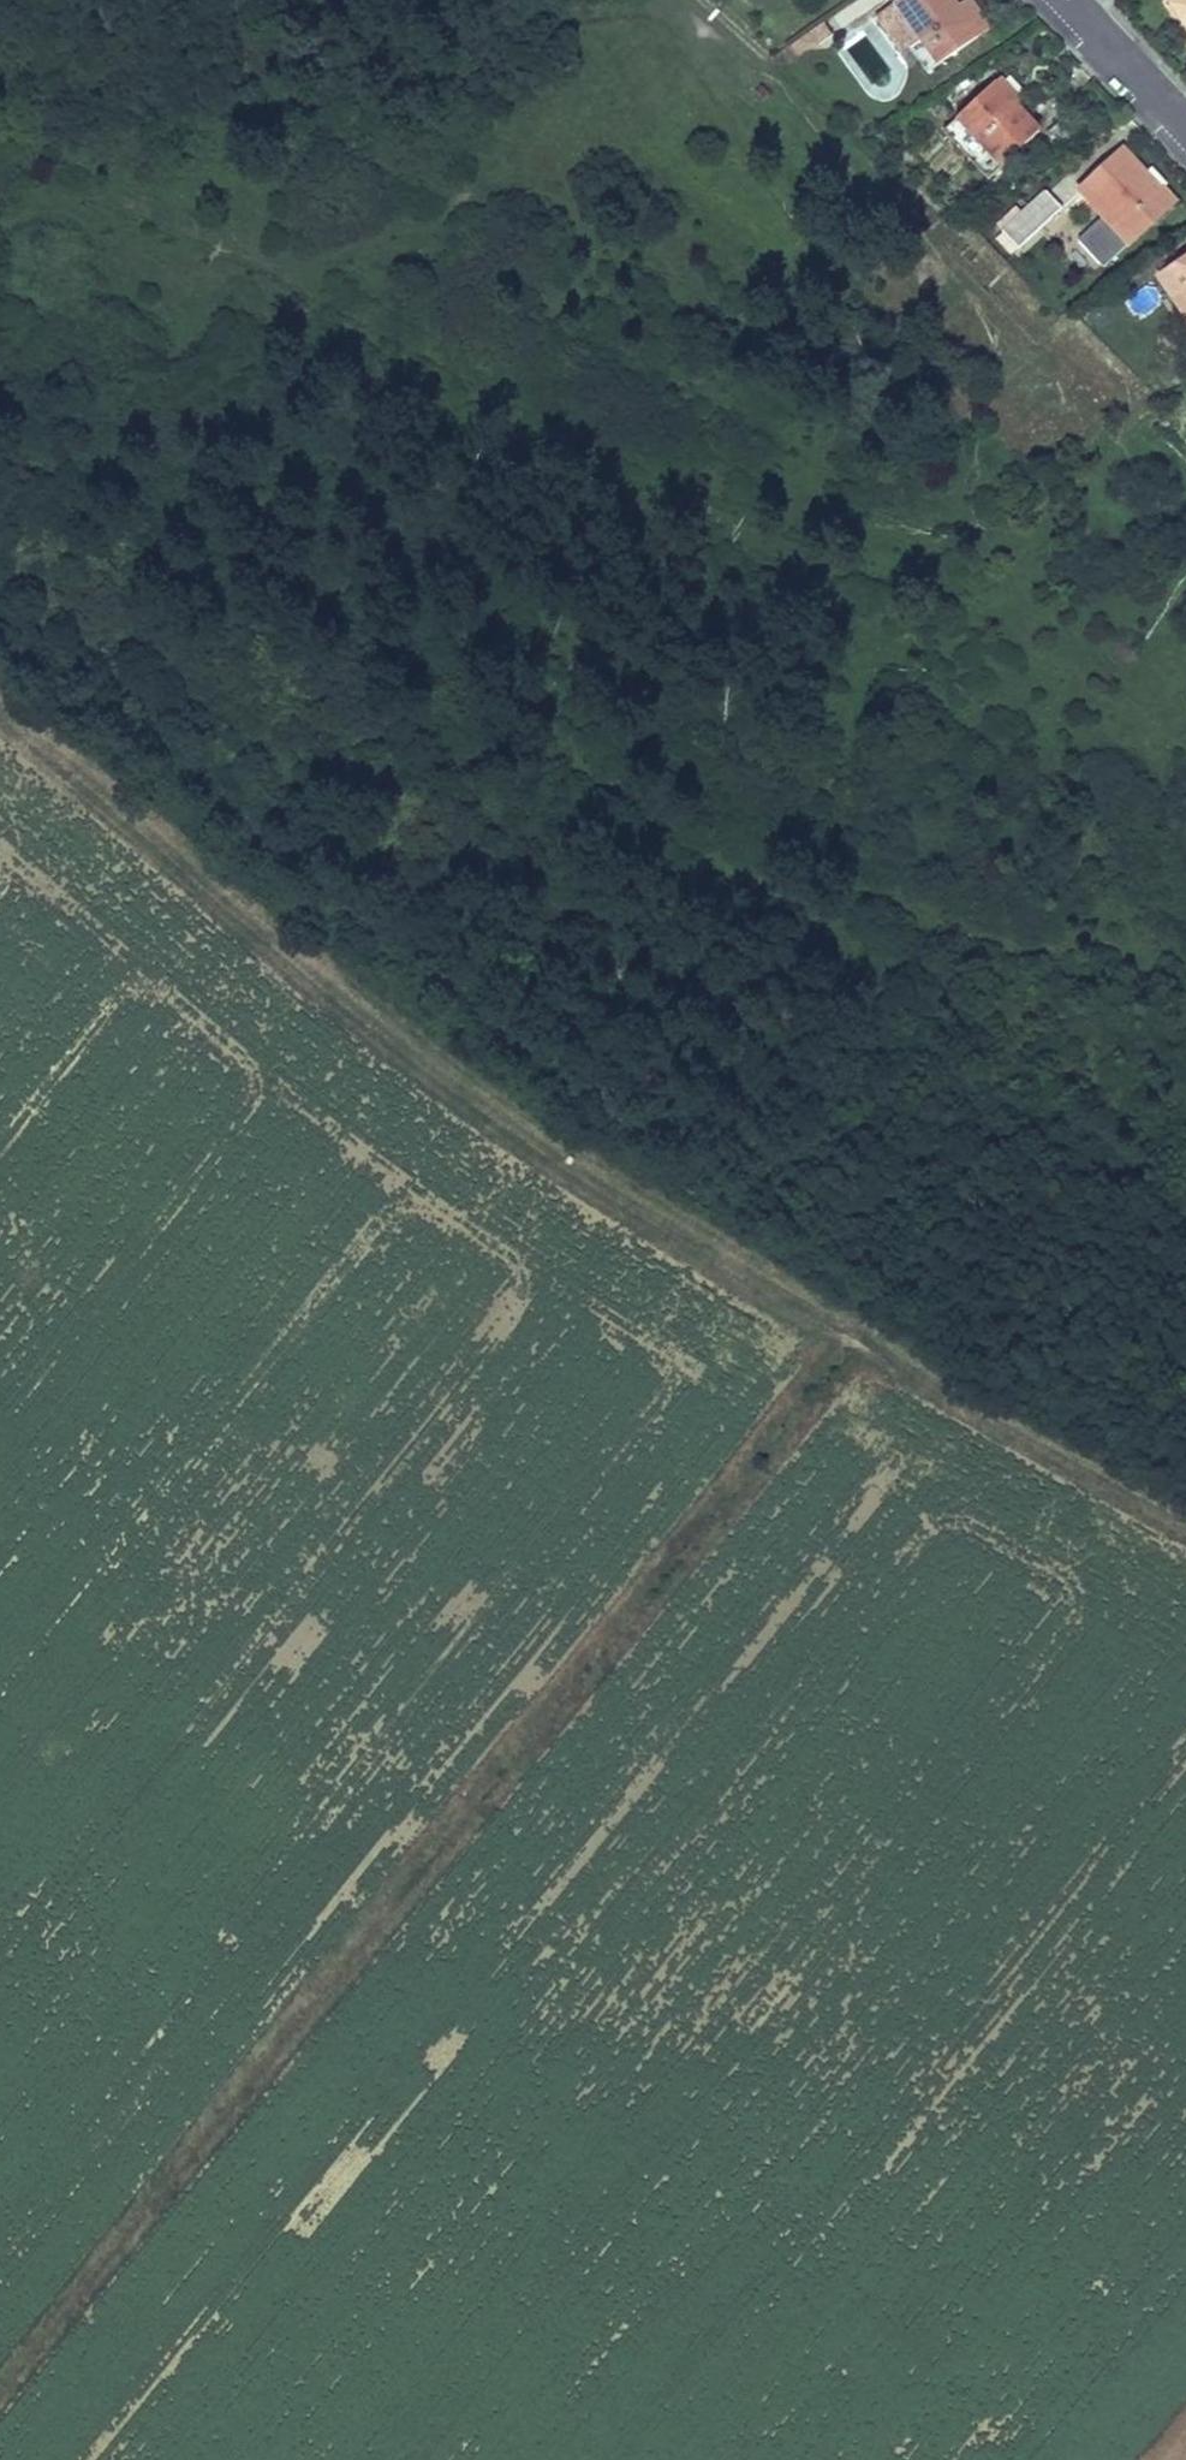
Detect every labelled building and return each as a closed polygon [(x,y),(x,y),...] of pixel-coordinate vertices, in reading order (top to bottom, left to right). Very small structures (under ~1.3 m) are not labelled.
[(922,39),(896,0),(877,13),(903,52),(910,48),(922,39)] [(970,0),(965,0),(956,7),(952,0),(896,0),(922,39),(910,48),(927,72),(990,28),(970,0)] [(1172,3),(1177,12),(1185,6),(1185,0),(1177,0),(1172,3)] [(1177,12),(1185,25),(1185,6),(1177,12)] [(829,33),(822,22),(808,31),(816,42),(829,33)] [(1020,101),(1001,80),(996,84),(1015,106),(1020,101)] [(1015,106),(996,84),(957,119),(1002,168),(1040,133),(1015,106)] [(1156,196),(1137,175),(1141,171),(1122,151),(1080,190),(1129,243),(1174,201),(1163,190),(1161,192),(1156,196)] [(1161,192),(1141,171),(1137,175),(1156,196),(1161,192)] [(994,230),(1014,254),(1064,211),(1043,187),(994,230)] [(1160,276),(1185,314),(1185,259),(1160,276)]
